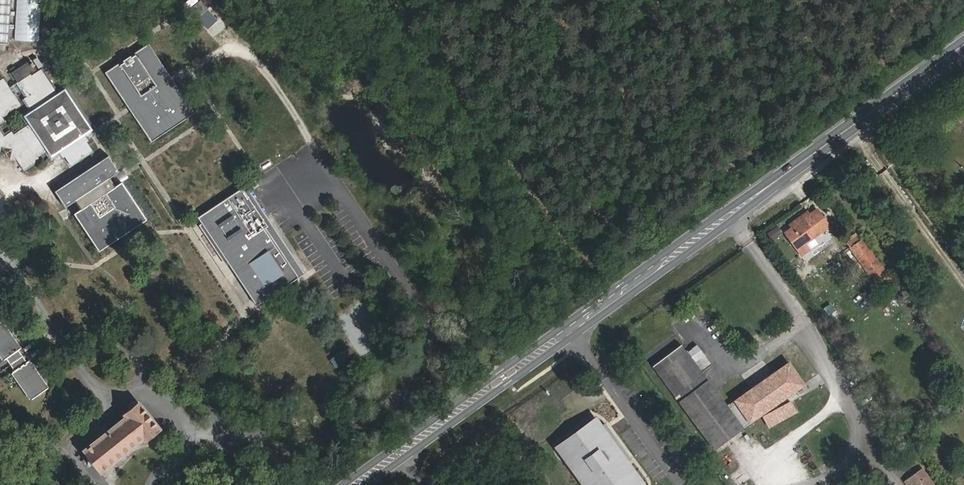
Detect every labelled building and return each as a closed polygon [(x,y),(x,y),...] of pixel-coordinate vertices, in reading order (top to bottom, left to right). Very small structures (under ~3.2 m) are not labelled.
[(11,46),(12,0),(0,0),(0,46),(11,46)] [(15,40),(39,41),(42,0),(17,0),(15,40)] [(207,10),(201,2),(192,8),(198,16),(207,10)] [(152,141),(193,113),(174,85),(171,87),(168,83),(166,79),(169,77),(147,45),(133,54),(135,57),(132,59),(130,56),(122,61),(124,64),(121,66),(119,64),(105,73),(128,106),(130,104),(133,108),(135,111),(132,113),(152,141)] [(94,132),(65,90),(56,95),(41,73),(32,79),(30,77),(36,72),(30,62),(11,75),(17,84),(22,91),(27,99),(24,101),(32,111),(23,117),(29,126),(12,137),(10,134),(4,138),(0,133),(0,154),(16,157),(20,163),(24,171),(37,162),(35,159),(46,152),(51,160),(59,155),(65,150),(67,152),(68,154),(65,156),(72,166),(91,153),(84,143),(88,141),(86,139),(85,137),(94,132)] [(2,122),(0,119),(19,106),(12,97),(8,91),(2,82),(0,83),(0,124),(2,122)] [(121,174),(109,158),(75,181),(56,194),(67,210),(77,204),(82,213),(76,217),(102,254),(149,222),(123,185),(117,189),(113,183),(111,181),(121,174)] [(273,233),(242,188),(198,217),(256,307),(303,275),(273,233)] [(790,223),(792,226),(783,232),(802,257),(812,249),(808,243),(832,226),(818,208),(810,213),(808,210),(790,223)] [(871,276),(883,268),(857,233),(845,241),(871,276)] [(4,325),(0,328),(0,358),(4,364),(8,362),(17,375),(14,377),(32,403),(51,391),(32,364),(28,366),(19,353),(22,351),(4,325)] [(743,428),(678,337),(648,357),(713,448),(743,428)] [(333,358),(338,366),(351,359),(345,350),(333,358)] [(806,385),(790,361),(734,400),(750,423),(806,385)] [(120,418),(123,422),(80,453),(97,477),(140,445),(142,448),(161,434),(140,405),(120,418)] [(623,463),(629,459),(603,422),(597,426),(594,422),(558,447),(585,484),(634,484),(637,483),(623,463)] [(924,467),(909,477),(915,484),(937,484),(924,467)]
